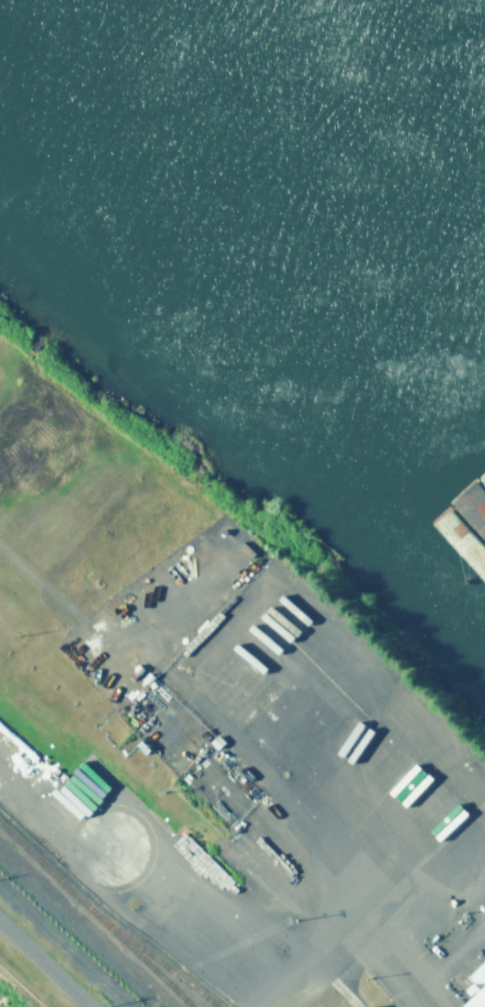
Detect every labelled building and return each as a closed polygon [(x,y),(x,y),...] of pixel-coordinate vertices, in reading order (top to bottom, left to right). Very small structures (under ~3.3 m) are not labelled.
[(478,997),(484,996),(484,976),(434,1006),(480,1006),(478,997)]
